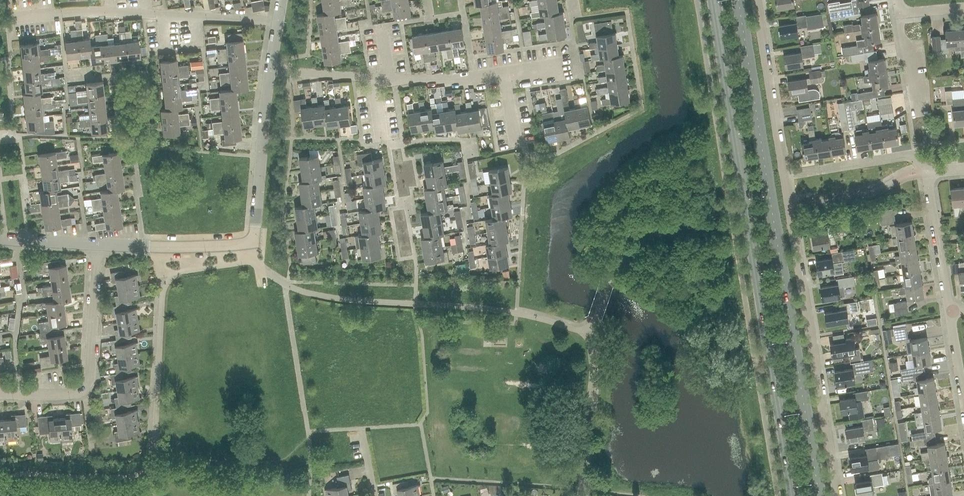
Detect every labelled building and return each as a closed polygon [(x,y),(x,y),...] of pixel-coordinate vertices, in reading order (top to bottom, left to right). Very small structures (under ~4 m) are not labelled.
[(263,0),(259,0),(257,0),(259,10),(265,9),(263,0)] [(351,0),(333,0),(323,2),(325,13),(325,14),(334,12),(342,11),(341,5),(351,3),(351,0)] [(777,8),(795,5),(794,0),(776,0),(777,8)] [(852,1),(840,3),(840,1),(829,3),(830,11),(844,9),(858,7),(864,6),(863,0),(852,0),(852,1)] [(411,13),(409,1),(383,5),(383,11),(394,9),(395,16),(400,15),(410,14),(411,13)] [(497,1),(492,1),(492,2),(481,4),(483,15),(509,11),(509,5),(498,7),(497,1)] [(559,13),(559,12),(558,1),(539,4),(540,11),(531,12),(532,17),(545,15),(559,13)] [(859,13),(858,7),(844,9),(845,16),(859,13)] [(510,17),(509,11),(483,15),(484,27),(501,25),(500,19),(510,17)] [(335,18),(334,12),(325,14),(325,13),(318,14),(320,27),(347,22),(346,16),(335,18)] [(563,12),(559,12),(559,13),(545,15),(546,21),(537,23),(537,24),(538,28),(547,27),(547,26),(565,23),(563,12)] [(822,13),(806,16),(806,15),(795,16),(796,22),(780,25),(782,38),(799,35),(798,28),(808,27),(808,29),(824,26),(824,24),(828,23),(826,12),(822,13)] [(864,29),(880,27),(880,26),(879,26),(878,22),(879,22),(878,15),(877,16),(877,13),(862,16),(863,23),(853,25),(843,26),(844,32),(864,29)] [(598,23),(599,29),(613,27),(612,21),(598,23)] [(348,28),(347,22),(320,27),(322,39),(338,36),(337,30),(348,28)] [(567,35),(565,23),(547,26),(547,27),(548,33),(539,34),(540,39),(567,35)] [(513,35),(512,29),(502,31),(501,25),(484,27),(486,39),(513,35)] [(617,44),(616,32),(613,33),(613,27),(599,29),(600,35),(597,35),(598,42),(589,43),(590,48),(599,47),(617,44)] [(873,42),(881,40),(881,38),(882,38),(881,32),(880,32),(879,27),(880,27),(864,29),(866,39),(857,40),(858,45),(842,48),(843,56),(851,54),(865,52),(874,51),(873,42)] [(462,28),(450,30),(454,57),(460,56),(458,45),(465,44),(462,28)] [(961,50),(959,28),(958,28),(958,29),(955,29),(955,28),(948,29),(948,30),(946,30),(947,39),(941,39),(940,36),(932,37),(934,51),(937,50),(937,55),(942,55),(942,52),(949,52),(948,45),(955,44),(956,50),(961,50)] [(80,57),(76,29),(71,30),(72,41),(65,41),(67,58),(80,57)] [(77,29),(76,29),(80,57),(91,55),(90,46),(91,46),(90,38),(83,39),(82,29),(77,29)] [(454,57),(450,30),(438,32),(440,48),(447,47),(448,58),(454,57)] [(131,31),(125,32),(128,59),(140,57),(139,41),(132,41),(131,31)] [(128,59),(125,32),(119,32),(120,43),(114,43),(116,60),(128,59)] [(440,48),(438,32),(426,34),(430,60),(436,60),(434,49),(440,48)] [(579,42),(586,41),(584,32),(578,33),(579,42)] [(228,34),(229,41),(242,40),(242,33),(228,34)] [(104,61),(101,34),(95,35),(97,45),(91,46),(90,46),(91,55),(92,63),(104,61)] [(116,60),(114,43),(108,44),(107,34),(101,34),(104,61),(116,60)] [(430,60),(426,34),(414,36),(416,52),(423,51),(425,61),(430,60)] [(504,42),(511,41),(514,41),(514,40),(513,35),(486,39),(488,52),(505,49),(504,42)] [(339,42),(338,36),(322,39),(324,51),(350,46),(349,40),(339,42)] [(244,52),(243,40),(242,40),(229,41),(226,42),(227,48),(217,49),(217,55),(244,52)] [(49,55),(48,49),(40,50),(40,43),(37,44),(37,43),(21,45),(22,58),(49,55)] [(48,48),(48,49),(49,55),(62,53),(61,44),(55,45),(55,47),(48,48)] [(619,55),(617,44),(599,47),(600,53),(591,55),(592,60),(605,58),(619,55)] [(802,58),(815,56),(814,44),(800,46),(801,52),(785,55),(787,67),(804,65),(802,58)] [(822,53),(821,44),(814,45),(815,54),(822,53)] [(341,53),(351,52),(350,46),(324,51),(326,63),(342,60),(341,53)] [(246,64),(244,52),(217,55),(218,61),(228,60),(229,66),(246,64)] [(866,58),(865,52),(851,54),(852,61),(866,58)] [(625,66),(623,54),(619,55),(605,58),(606,64),(597,65),(598,71),(607,69),(625,66)] [(50,60),(49,55),(22,58),(23,69),(40,68),(39,61),(50,60)] [(885,61),(884,58),(869,61),(871,69),(865,70),(866,75),(887,72),(887,71),(886,71),(886,67),(887,67),(886,60),(885,61)] [(178,66),(177,59),(160,61),(162,74),(189,71),(188,65),(178,66)] [(203,68),(203,65),(203,60),(190,62),(191,70),(203,68)] [(425,61),(423,62),(425,71),(432,69),(430,60),(425,61)] [(247,76),(246,64),(229,66),(230,72),(219,73),(220,79),(247,76)] [(627,78),(625,66),(607,69),(608,76),(599,77),(599,82),(608,81),(608,80),(627,78)] [(52,78),(51,73),(41,74),(40,68),(23,69),(25,81),(52,78)] [(811,83),(822,81),(822,76),(821,70),(810,72),(811,78),(807,78),(789,81),(791,93),(798,92),(799,102),(821,99),(820,93),(819,90),(816,89),(814,88),(808,89),(808,83),(811,82),(811,83)] [(189,76),(189,71),(162,74),(163,86),(180,84),(179,78),(189,76)] [(887,72),(866,75),(864,76),(865,81),(872,80),(874,88),(889,85),(888,83),(889,83),(888,77),(887,77),(887,73),(887,72)] [(249,88),(247,76),(220,79),(221,85),(231,84),(232,89),(232,90),(236,89),(236,90),(249,88)] [(43,92),(42,85),(52,84),(52,78),(25,81),(26,93),(40,92),(43,92)] [(628,89),(627,78),(608,80),(608,81),(609,87),(600,88),(601,93),(610,92),(628,89)] [(104,94),(103,82),(86,84),(87,90),(76,91),(77,92),(77,97),(104,94)] [(180,90),(180,84),(163,86),(164,98),(191,94),(191,89),(180,90)] [(576,108),(570,109),(568,100),(569,100),(566,88),(560,89),(563,102),(566,118),(567,118),(569,128),(580,126),(576,108)] [(237,101),(236,90),(236,89),(232,90),(232,89),(219,91),(220,97),(210,99),(210,104),(237,101)] [(630,101),(628,89),(610,92),(611,98),(602,100),(603,105),(630,101)] [(953,99),(952,90),(946,91),(947,104),(953,104),(955,125),(963,124),(963,97),(953,99)] [(873,97),(872,91),(858,93),(859,99),(873,97)] [(41,98),(40,92),(26,93),(23,93),(25,105),(52,102),(51,97),(41,98)] [(106,106),(104,94),(77,97),(77,101),(78,103),(88,102),(89,108),(106,106)] [(182,101),(192,100),(191,94),(164,98),(166,109),(177,108),(182,108),(182,101)] [(325,104),(318,105),(317,96),(312,97),(313,106),(316,124),(327,123),(328,123),(325,104)] [(335,98),(337,107),(340,125),(351,123),(349,105),(342,106),(341,97),(335,98)] [(878,99),(879,105),(892,103),(891,97),(878,99)] [(313,106),(307,107),(306,98),(300,99),(294,100),(296,112),(302,111),(304,126),(316,124),(313,106)] [(574,99),(576,108),(580,126),(592,124),(588,105),(581,107),(579,98),(574,99)] [(337,107),(330,108),(329,99),(324,100),(325,104),(328,123),(327,123),(328,127),(340,125),(337,107)] [(864,108),(862,99),(844,102),(845,109),(846,116),(853,115),(851,106),(855,106),(856,110),(864,108)] [(239,113),(237,101),(210,104),(211,110),(221,109),(222,115),(239,113)] [(432,109),(426,110),(424,101),(419,102),(420,111),(421,111),(424,129),(435,127),(432,109)] [(456,109),(455,109),(449,110),(448,101),(443,102),(444,111),(447,129),(458,127),(459,127),(456,109)] [(473,110),(471,101),(466,102),(467,111),(468,111),(471,129),(482,127),(482,125),(490,123),(487,106),(479,107),(479,109),(473,110)] [(45,115),(44,109),(52,108),(52,102),(25,105),(26,117),(43,115),(43,116),(45,115)] [(555,121),(554,116),(548,118),(547,113),(548,113),(545,102),(540,103),(548,141),(559,139),(555,120),(555,121)] [(421,111),(420,111),(414,112),(413,103),(408,104),(412,131),(424,129),(421,111)] [(444,111),(438,112),(436,103),(431,104),(432,109),(435,127),(436,131),(447,129),(444,111)] [(468,111),(467,111),(461,112),(460,103),(455,104),(455,109),(456,109),(459,127),(458,127),(459,131),(471,129),(468,111)] [(893,109),(892,103),(879,105),(880,111),(893,109)] [(107,118),(106,106),(89,108),(89,114),(79,115),(80,121),(107,118)] [(797,109),(798,115),(811,113),(810,107),(797,109)] [(178,114),(177,108),(166,109),(161,109),(162,122),(189,119),(188,113),(178,114)] [(846,116),(845,109),(839,110),(840,117),(842,131),(849,130),(846,116)] [(567,118),(566,118),(560,119),(558,111),(553,112),(554,116),(555,121),(555,120),(559,139),(571,136),(569,128),(567,118)] [(240,125),(239,113),(222,115),(223,121),(212,122),(212,123),(213,127),(213,129),(240,125)] [(812,119),(811,113),(798,115),(799,122),(812,119)] [(43,122),(43,116),(43,115),(26,117),(27,130),(54,127),(54,121),(43,122)] [(853,115),(846,116),(849,130),(855,129),(853,115)] [(108,130),(107,118),(80,121),(80,127),(91,126),(92,132),(108,130)] [(190,125),(189,119),(162,122),(163,134),(180,132),(179,126),(190,125)] [(885,145),(883,128),(882,128),(881,119),(868,122),(869,128),(872,147),(885,145)] [(242,138),(240,125),(213,129),(214,134),(224,133),(225,139),(222,140),(222,146),(236,144),(236,138),(242,138)] [(816,139),(815,129),(813,130),(813,127),(809,128),(809,130),(810,140),(811,142),(803,144),(805,158),(819,156),(816,139)] [(888,127),(883,128),(885,145),(899,143),(897,128),(889,129),(888,127)] [(869,128),(857,130),(855,131),(858,149),(872,147),(869,128)] [(844,137),(843,137),(843,135),(839,131),(833,133),(829,137),(830,139),(832,154),(846,151),(844,137)] [(832,154),(830,139),(822,140),(822,138),(816,139),(819,156),(832,154)] [(67,157),(66,151),(39,155),(41,167),(57,165),(56,158),(67,157)] [(121,164),(119,152),(92,156),(93,162),(104,161),(104,167),(121,164)] [(364,164),(366,174),(385,171),(383,159),(373,160),(371,152),(357,155),(359,165),(364,164)] [(70,155),(71,162),(80,161),(79,154),(70,155)] [(300,158),(302,170),(321,167),(319,155),(300,158)] [(425,164),(427,176),(446,173),(460,170),(459,164),(444,167),(443,161),(425,164)] [(479,173),(476,161),(470,162),(474,174),(479,173)] [(123,176),(121,164),(104,167),(105,173),(95,174),(96,180),(123,176)] [(69,175),(68,169),(58,171),(57,165),(41,167),(42,179),(69,175)] [(322,175),(321,167),(302,170),(304,181),(304,182),(319,179),(319,180),(326,179),(327,178),(326,174),(322,175)] [(489,170),(491,183),(510,179),(508,167),(489,170)] [(387,183),(385,171),(366,174),(368,185),(383,183),(387,183)] [(448,185),(446,173),(427,176),(429,187),(429,188),(444,185),(448,185)] [(70,181),(69,175),(42,179),(44,190),(44,191),(56,189),(56,190),(61,189),(60,182),(70,181)] [(125,188),(123,176),(96,180),(97,186),(107,184),(108,190),(108,191),(117,189),(117,190),(125,188)] [(321,191),(319,183),(326,182),(326,179),(319,180),(319,179),(304,182),(304,181),(300,182),(302,194),(321,191)] [(512,191),(510,179),(491,183),(494,194),(508,192),(512,191)] [(384,195),(383,183),(368,185),(364,186),(366,198),(384,195)] [(446,197),(444,185),(429,188),(429,187),(425,188),(427,200),(446,197)] [(952,188),(954,216),(959,216),(960,208),(960,205),(963,204),(963,187),(952,188)] [(68,199),(67,194),(57,195),(56,190),(56,189),(44,191),(44,190),(39,191),(41,203),(68,199)] [(119,201),(117,190),(117,189),(108,191),(108,190),(101,191),(102,198),(91,199),(92,205),(92,206),(119,201)] [(323,203),(321,191),(302,194),(304,206),(315,204),(315,205),(323,203)] [(511,203),(508,192),(494,194),(490,195),(492,207),(511,203)] [(386,207),(384,195),(366,198),(368,209),(368,210),(378,208),(386,207)] [(448,209),(446,197),(427,200),(429,212),(440,210),(448,209)] [(58,207),(69,205),(68,199),(41,203),(43,215),(59,213),(58,207)] [(121,213),(119,201),(92,206),(93,211),(103,209),(104,216),(121,213)] [(513,215),(511,203),(492,207),(494,218),(494,219),(505,217),(513,215)] [(317,216),(315,205),(315,204),(304,206),(296,207),(298,219),(317,216)] [(912,221),(896,224),(896,222),(893,207),(879,209),(882,225),(890,223),(893,238),(914,234),(912,221)] [(380,220),(378,208),(368,210),(368,209),(360,211),(362,223),(380,220)] [(442,222),(440,210),(429,212),(421,213),(424,225),(442,222)] [(60,219),(59,213),(43,215),(45,228),(72,224),(71,218),(60,219)] [(123,226),(121,213),(104,216),(105,222),(95,224),(96,230),(123,226)] [(319,228),(317,216),(298,219),(300,231),(315,228),(315,229),(319,228)] [(507,228),(505,217),(494,219),(494,218),(486,220),(488,232),(507,228)] [(382,232),(380,220),(362,223),(363,235),(364,235),(378,232),(378,233),(382,232)] [(445,234),(442,222),(424,225),(426,237),(441,234),(441,235),(445,234)] [(828,233),(813,235),(815,248),(830,245),(829,237),(840,236),(838,225),(827,227),(828,233)] [(316,240),(315,229),(315,228),(300,231),(296,231),(298,243),(316,240)] [(509,240),(507,228),(488,232),(491,244),(505,241),(509,240)] [(380,244),(378,233),(378,232),(364,235),(363,235),(355,236),(357,248),(361,247),(380,244)] [(443,246),(441,235),(441,234),(426,237),(422,238),(424,250),(443,246)] [(916,247),(914,234),(893,238),(894,244),(899,243),(900,249),(916,247)] [(318,252),(316,240),(298,243),(300,255),(303,255),(304,263),(317,261),(316,253),(318,252)] [(507,253),(505,241),(491,244),(487,244),(489,256),(507,253)] [(464,251),(462,243),(456,244),(451,245),(453,253),(464,251)] [(382,256),(380,244),(361,247),(363,259),(382,256)] [(447,251),(444,252),(443,246),(424,250),(426,262),(437,260),(438,264),(450,262),(447,251)] [(918,259),(916,247),(900,249),(901,255),(895,256),(896,262),(902,261),(902,262),(918,259)] [(843,251),(844,261),(856,259),(855,249),(843,251)] [(844,273),(842,262),(844,261),(843,251),(831,253),(832,258),(817,261),(819,274),(835,271),(835,274),(844,273)] [(510,265),(507,253),(489,256),(491,268),(510,265)] [(920,271),(918,259),(902,262),(904,274),(920,271)] [(50,271),(51,278),(67,276),(66,264),(52,266),(51,261),(38,263),(40,273),(50,271)] [(462,276),(469,275),(467,262),(460,264),(462,275),(462,276)] [(117,282),(118,289),(137,285),(136,275),(124,277),(123,271),(111,273),(113,283),(117,282)] [(922,284),(920,271),(904,274),(905,280),(902,281),(903,287),(922,284)] [(69,287),(67,276),(51,278),(52,285),(42,287),(42,291),(69,287)] [(839,288),(850,286),(855,285),(854,276),(836,279),(837,284),(821,287),(824,300),(841,297),(839,288)] [(924,296),(922,284),(903,287),(899,287),(901,294),(907,293),(908,299),(924,296)] [(139,296),(137,285),(118,289),(119,295),(115,296),(116,306),(123,305),(129,304),(128,298),(139,296)] [(71,299),(69,287),(42,291),(43,292),(43,296),(53,294),(54,301),(63,300),(71,299)] [(65,311),(63,300),(54,301),(44,302),(36,303),(36,304),(37,308),(47,307),(48,314),(65,311)] [(848,314),(859,312),(857,301),(840,304),(841,310),(826,312),(828,325),(849,321),(848,314)] [(907,307),(906,301),(894,303),(895,309),(907,307)] [(124,311),(123,305),(116,306),(111,307),(112,317),(117,316),(118,323),(137,319),(135,309),(124,311)] [(66,323),(65,311),(48,314),(49,321),(39,322),(40,332),(53,330),(53,325),(66,323)] [(139,330),(137,319),(118,323),(119,329),(115,330),(116,340),(123,339),(128,338),(127,332),(139,330)] [(878,328),(870,330),(871,334),(875,333),(877,334),(877,340),(880,339),(878,328)] [(883,330),(884,339),(893,338),(891,329),(883,330)] [(54,336),(53,330),(40,332),(42,342),(48,341),(49,348),(66,346),(64,334),(54,336)] [(927,337),(911,340),(911,338),(909,338),(908,332),(895,334),(896,341),(905,339),(908,353),(929,350),(927,337)] [(847,338),(847,341),(831,344),(833,357),(834,356),(835,361),(843,359),(842,355),(849,354),(851,362),(854,362),(864,360),(862,360),(860,346),(856,347),(854,337),(847,338)] [(124,345),(123,339),(116,340),(111,340),(112,351),(117,350),(118,356),(137,353),(135,343),(124,345)] [(67,358),(66,346),(49,348),(50,356),(40,357),(42,367),(55,365),(54,360),(67,358)] [(931,363),(929,350),(908,353),(909,360),(906,361),(907,368),(901,369),(902,374),(902,375),(925,371),(924,364),(931,363)] [(139,364),(137,353),(118,356),(119,363),(115,364),(116,374),(123,373),(128,372),(127,366),(139,364)] [(872,359),(864,360),(854,362),(855,368),(836,371),(838,385),(856,382),(854,374),(874,371),(872,359)] [(934,377),(926,379),(925,371),(902,375),(903,381),(917,379),(919,387),(914,387),(916,394),(920,393),(936,390),(934,377)] [(124,378),(123,373),(116,374),(111,374),(112,385),(117,384),(118,390),(137,387),(135,376),(124,378)] [(139,398),(137,387),(118,390),(119,397),(114,397),(116,407),(122,407),(128,406),(127,400),(139,398)] [(899,388),(893,389),(894,397),(901,396),(899,388)] [(840,400),(842,412),(849,411),(850,419),(865,416),(862,400),(869,399),(867,390),(855,392),(856,397),(840,400)] [(938,402),(936,390),(920,393),(922,405),(938,402)] [(940,415),(938,402),(922,405),(923,411),(915,413),(916,419),(940,415)] [(123,413),(122,407),(116,407),(110,408),(112,419),(116,418),(118,424),(137,421),(135,410),(123,413)] [(73,440),(71,426),(82,425),(80,412),(66,414),(66,418),(60,419),(61,439),(62,442),(73,440)] [(21,426),(27,426),(26,414),(11,415),(11,419),(5,420),(7,440),(17,439),(16,427),(21,426)] [(61,439),(60,419),(53,419),(52,415),(38,416),(39,429),(50,428),(51,440),(61,439)] [(942,428),(940,415),(916,419),(917,425),(925,424),(926,432),(912,434),(913,440),(936,436),(935,429),(942,428)] [(864,431),(875,429),(873,418),(861,420),(862,426),(847,428),(849,441),(865,438),(864,431)] [(877,419),(878,426),(885,425),(884,418),(877,419)] [(139,432),(137,421),(118,424),(119,431),(114,431),(116,442),(128,439),(127,434),(139,432)] [(907,428),(900,430),(902,442),(909,440),(907,428)] [(947,455),(945,442),(937,444),(936,436),(913,440),(914,446),(928,444),(929,451),(921,453),(922,459),(930,458),(947,455)] [(899,443),(876,447),(866,449),(867,455),(850,457),(852,470),(869,467),(869,470),(880,468),(879,462),(880,462),(882,460),(881,459),(890,457),(890,456),(900,454),(899,443)] [(949,467),(947,455),(930,458),(933,470),(949,467)] [(951,480),(949,467),(933,470),(935,482),(951,480)] [(888,475),(883,476),(882,473),(871,475),(872,480),(856,483),(857,488),(855,489),(856,495),(858,494),(858,495),(874,493),(873,486),(889,484),(888,475)] [(329,495),(349,495),(348,490),(352,489),(349,474),(337,477),(339,487),(328,489),(329,495)] [(951,480),(935,482),(935,483),(930,484),(932,495),(936,495),(937,495),(953,492),(951,480)] [(400,495),(418,495),(420,495),(418,485),(406,487),(405,481),(393,484),(395,494),(399,493),(400,495)] [(448,485),(441,487),(443,493),(450,490),(448,485)]
